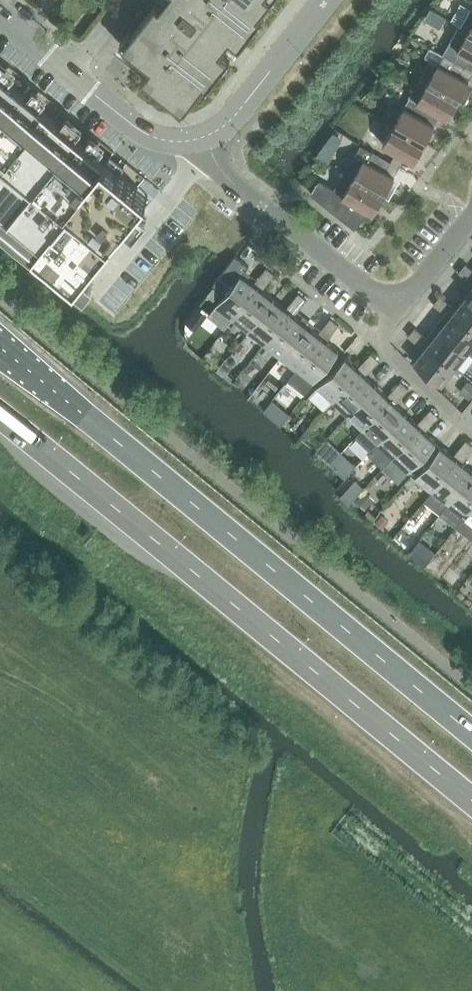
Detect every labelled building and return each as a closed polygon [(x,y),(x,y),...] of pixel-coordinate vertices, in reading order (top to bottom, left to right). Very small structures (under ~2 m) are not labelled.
[(115,56),(184,111),(271,0),(159,0),(115,56)] [(452,59),(471,71),(471,33),(468,31),(452,59)] [(421,79),(464,104),(471,91),(466,88),(471,77),(471,71),(452,59),(443,55),(438,64),(431,60),(421,79)] [(38,242),(36,245),(35,246),(38,249),(57,265),(67,272),(76,280),(77,281),(78,281),(87,288),(96,277),(87,269),(114,237),(125,224),(147,197),(148,195),(147,194),(138,187),(137,186),(120,172),(127,163),(127,162),(122,168),(118,164),(122,158),(114,152),(114,151),(113,152),(0,58),(0,211),(38,242)] [(421,79),(407,103),(438,120),(441,115),(448,119),(458,101),(464,104),(421,79)] [(407,103),(394,126),(425,144),(438,120),(407,103)] [(383,145),(396,152),(405,158),(414,162),(425,144),(394,126),(383,145)] [(362,145),(346,173),(384,195),(395,177),(394,177),(368,162),(374,152),(362,145)] [(374,152),(368,162),(394,177),(400,167),(391,162),(374,152)] [(396,152),(391,162),(400,167),(405,158),(396,152)] [(384,195),(346,173),(336,190),(320,181),(312,195),(356,230),(370,212),(374,214),(384,195)] [(459,272),(467,279),(471,273),(471,269),(466,264),(459,272)] [(267,268),(260,276),(268,283),(275,274),(267,268)] [(241,274),(216,306),(233,319),(258,287),(254,284),(241,274)] [(260,276),(254,284),(258,287),(262,290),(268,283),(260,276)] [(274,300),(262,290),(258,287),(233,319),(249,332),(274,300)] [(299,293),(292,301),(300,308),(307,300),(299,293)] [(434,304),(442,311),(449,303),(440,296),(434,304)] [(453,313),(471,328),(471,302),(466,297),(456,309),(453,313)] [(274,300),(249,332),(265,345),(290,313),(286,309),(274,300)] [(292,301),(286,309),(290,313),(294,316),(300,308),(292,301)] [(449,303),(442,311),(446,314),(436,325),(469,351),(471,347),(471,328),(453,313),(456,309),(449,303)] [(265,345),(281,357),(306,325),(294,316),(290,313),(265,345)] [(331,319),(324,327),(332,333),(339,325),(331,319)] [(306,325),(281,357),(297,370),(322,338),(318,335),(306,325)] [(427,337),(431,341),(428,345),(456,367),(469,351),(436,325),(427,337)] [(324,327),(318,335),(322,338),(326,341),(332,333),(324,327)] [(415,328),(409,336),(417,343),(423,335),(415,328)] [(297,370),(289,379),(306,393),(339,351),(326,341),(322,338),(297,370)] [(415,362),(443,384),(456,367),(428,345),(415,362)] [(372,354),(364,361),(372,368),(379,361),(372,354)] [(361,372),(358,369),(346,357),(318,387),(333,402),(361,372)] [(364,361),(358,369),(361,372),(365,376),(372,368),(364,361)] [(333,402),(348,416),(376,386),(365,376),(361,372),(333,402)] [(401,382),(394,389),(402,396),(409,389),(401,382)] [(376,386),(348,416),(363,430),(391,400),(387,397),(376,386)] [(394,389),(387,397),(391,400),(395,404),(402,396),(394,389)] [(363,430),(378,444),(406,414),(395,404),(391,400),(363,430)] [(431,410),(424,417),(431,424),(439,417),(431,410)] [(406,414),(378,444),(370,453),(384,467),(393,458),(421,428),(417,425),(406,414)] [(424,417),(417,425),(421,428),(425,432),(431,424),(424,417)] [(421,428),(393,458),(384,467),(400,481),(436,443),(425,432),(421,428)] [(460,449),(468,455),(471,450),(471,445),(466,441),(460,449)] [(415,479),(432,492),(457,460),(453,457),(441,447),(415,479)] [(460,449),(453,457),(457,460),(462,463),(468,455),(460,449)] [(432,492),(424,501),(440,514),(471,474),(471,471),(462,463),(457,460),(432,492)] [(440,514),(456,527),(464,517),(471,507),(471,474),(440,514)] [(471,524),(471,507),(464,517),(471,524)]
